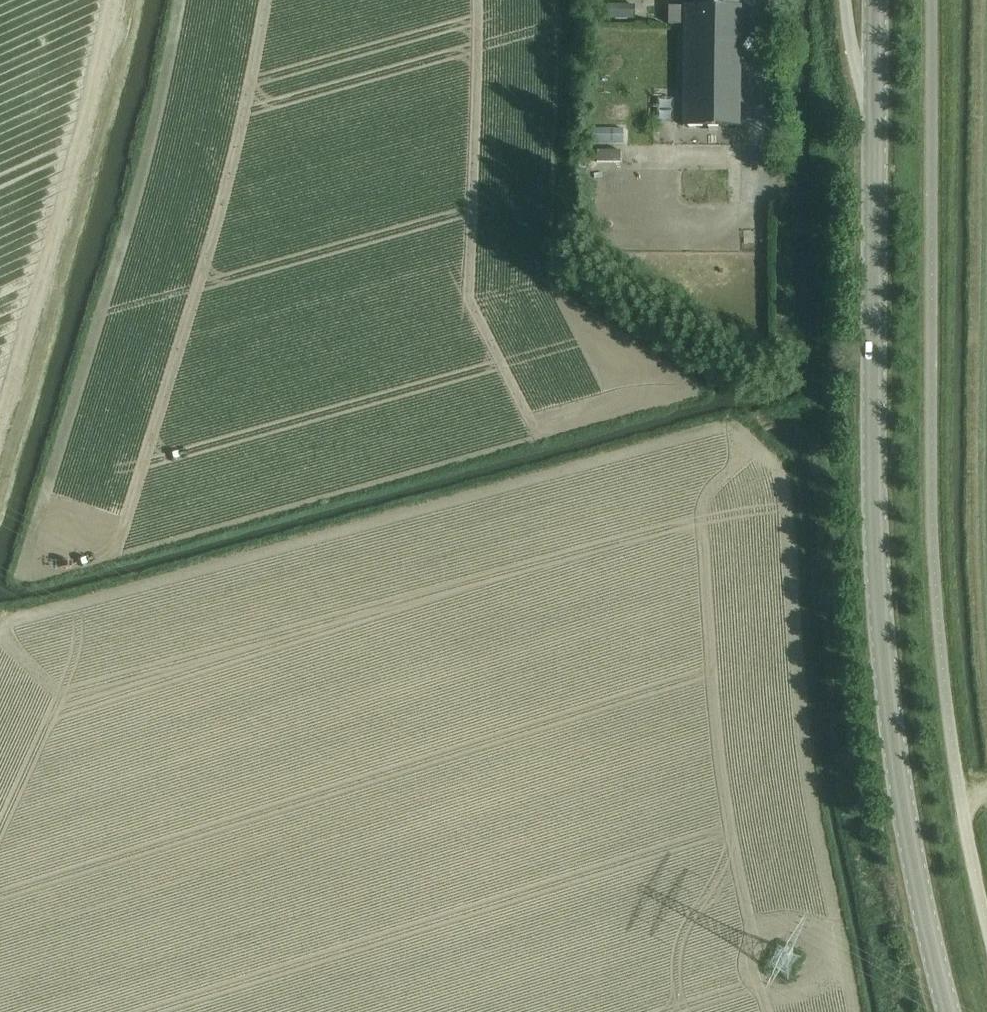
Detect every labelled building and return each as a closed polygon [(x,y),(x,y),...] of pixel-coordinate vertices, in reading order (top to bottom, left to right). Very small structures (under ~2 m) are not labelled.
[(682,127),(732,127),(734,7),(738,7),(738,0),(693,0),(693,5),(684,5),(682,127)] [(633,5),(607,5),(607,18),(633,19),(633,5)] [(622,129),(593,129),(593,144),(622,144),(622,129)] [(620,150),(596,150),(596,162),(620,162),(620,150)]
